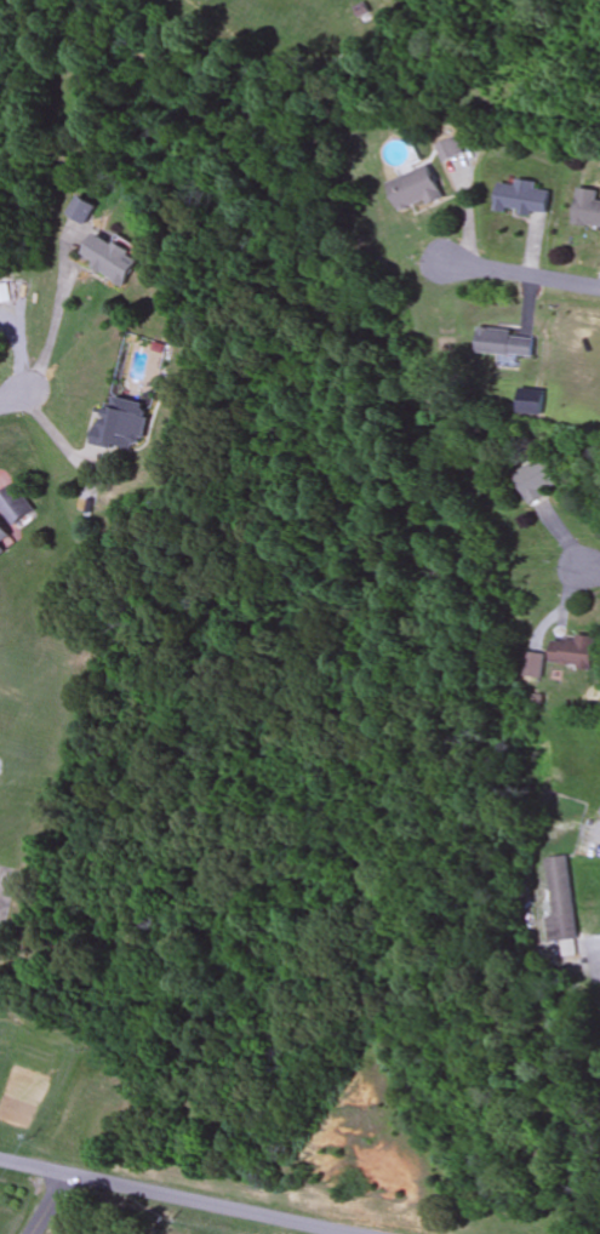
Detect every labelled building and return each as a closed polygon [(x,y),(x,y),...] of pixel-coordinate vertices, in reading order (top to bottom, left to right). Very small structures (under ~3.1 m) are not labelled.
[(443,160),(461,154),(456,140),(438,146),(443,160)] [(441,198),(430,166),(388,181),(400,213),(441,198)] [(548,214),(549,191),(536,190),(537,183),(499,181),(497,211),(548,214)] [(597,201),(598,191),(579,189),(574,224),(599,227),(599,201),(597,201)] [(71,214),(87,224),(97,207),(81,197),(71,214)] [(127,286),(144,258),(100,232),(83,260),(127,286)] [(534,334),(477,328),(475,352),(531,358),(534,334)] [(97,446),(141,456),(153,406),(109,395),(97,446)] [(545,491),(559,485),(547,458),(514,473),(530,507),(548,498),(545,491)] [(33,514),(18,484),(0,493),(0,509),(8,526),(33,514)] [(0,520),(0,556),(16,546),(0,520)] [(590,669),(593,638),(574,635),(573,642),(552,639),(549,664),(590,669)] [(542,653),(523,652),(521,679),(541,679),(542,653)] [(568,857),(546,859),(552,919),(546,920),(549,943),(577,940),(568,857)]
